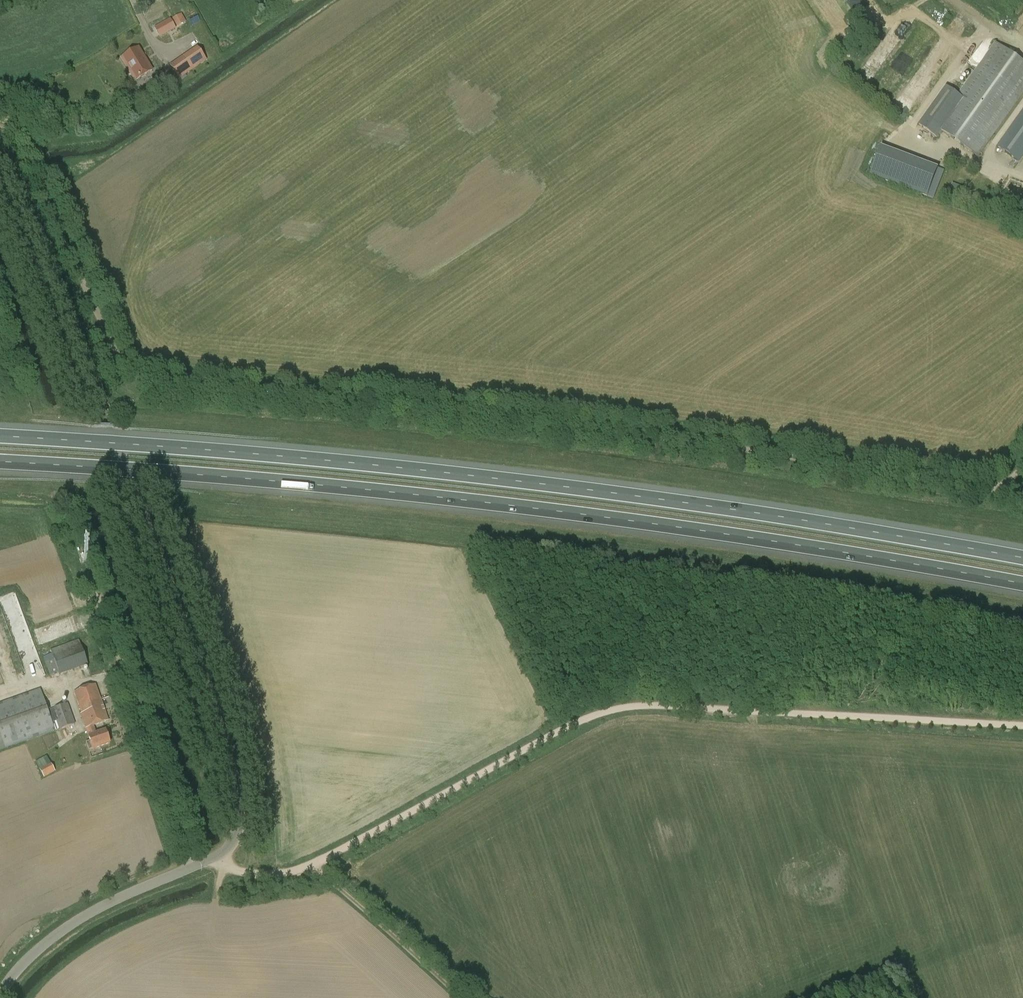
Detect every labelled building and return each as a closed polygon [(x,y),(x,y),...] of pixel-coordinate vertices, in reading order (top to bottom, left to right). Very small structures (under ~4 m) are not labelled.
[(186,22),(181,14),(172,19),(177,27),(186,22)] [(191,25),(200,22),(198,16),(188,20),(191,25)] [(174,29),(169,22),(157,29),(161,36),(174,29)] [(996,43),(936,126),(978,156),(1022,93),(1022,62),(996,43)] [(120,58),(127,70),(146,58),(139,47),(120,58)] [(170,66),(179,80),(207,61),(197,47),(170,66)] [(894,72),(902,76),(910,61),(902,56),(894,72)] [(153,70),(146,58),(127,70),(134,82),(153,70)] [(1022,160),(1022,106),(997,143),(1022,161),(1022,160)] [(933,181),(923,177),(917,193),(927,196),(933,181)] [(44,659),(50,677),(59,673),(60,676),(88,666),(79,640),(50,650),(52,656),(44,659)] [(89,751),(110,743),(105,731),(96,734),(94,726),(108,721),(95,684),(74,692),(82,714),(80,714),(86,729),(89,736),(90,741),(86,743),(89,751)] [(40,689),(0,703),(0,750),(3,750),(55,731),(52,724),(56,722),(59,731),(75,725),(68,704),(53,709),(48,711),(40,689)] [(44,777),(55,771),(50,764),(40,770),(44,777)]
